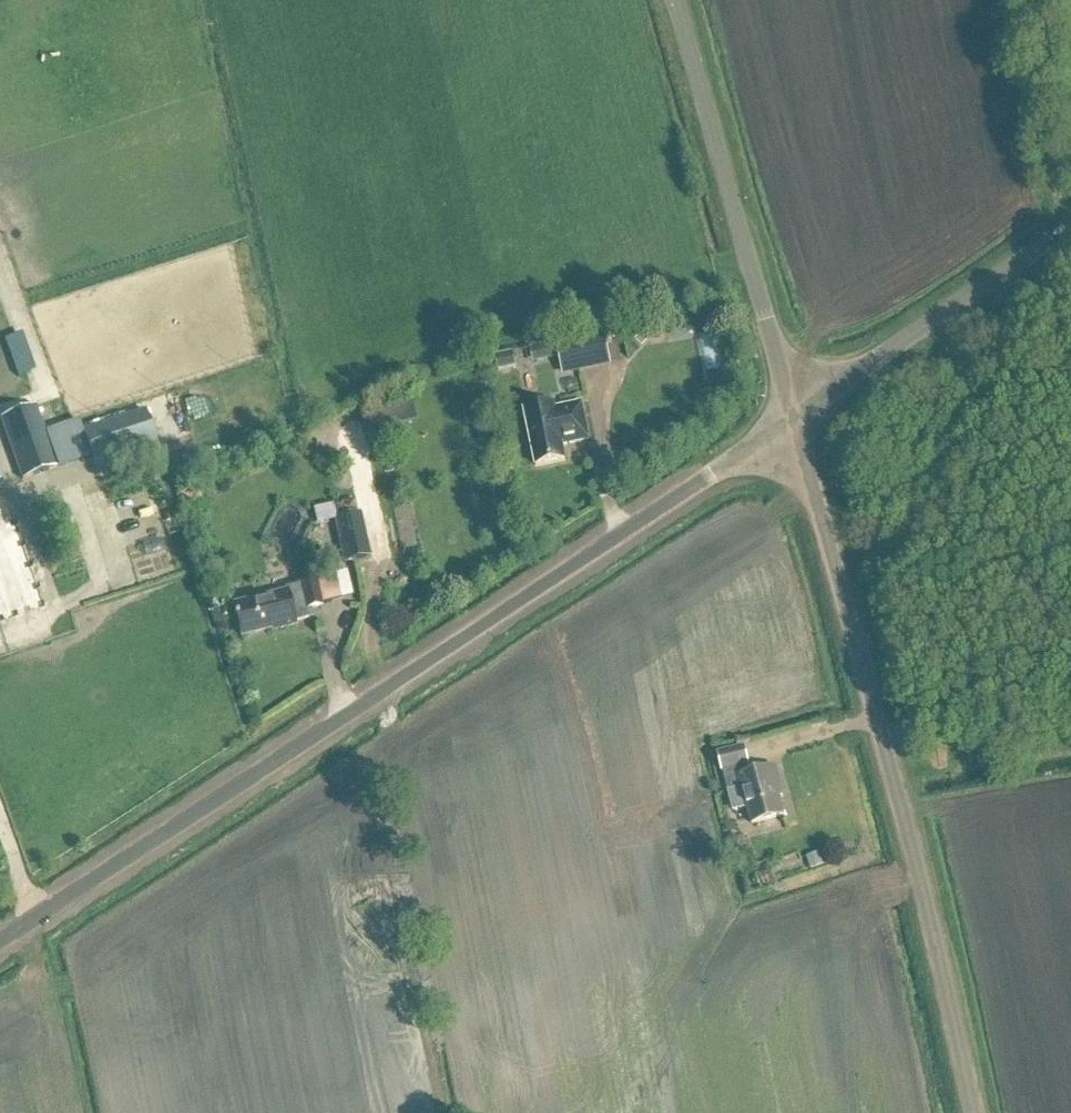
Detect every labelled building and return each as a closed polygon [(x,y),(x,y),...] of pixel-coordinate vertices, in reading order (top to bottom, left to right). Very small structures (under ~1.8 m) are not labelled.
[(558,346),(561,359),(564,376),(610,367),(604,337),(558,346)] [(535,364),(561,359),(558,346),(532,351),(535,364)] [(515,354),(497,357),(500,370),(517,367),(515,354)] [(364,406),(369,431),(420,420),(414,395),(364,406)] [(538,467),(567,461),(565,448),(591,443),(583,406),(555,411),(554,405),(525,411),(538,467)] [(46,433),(37,407),(0,419),(0,421),(22,479),(59,467),(59,469),(90,459),(93,468),(156,447),(145,413),(83,433),(79,422),(46,433)] [(42,608),(6,503),(0,505),(0,622),(42,608)] [(369,558),(360,516),(334,522),(343,564),(369,558)] [(319,580),(323,600),(355,594),(351,574),(319,580)] [(285,589),(286,593),(234,606),(241,637),(280,627),(281,629),(295,626),(295,623),(309,619),(307,611),(323,607),(316,581),(285,589)] [(744,754),(717,761),(721,778),(748,771),(744,754)] [(751,814),(754,825),(784,817),(777,789),(781,788),(776,769),(741,778),(745,794),(727,799),(732,819),(751,814)]
